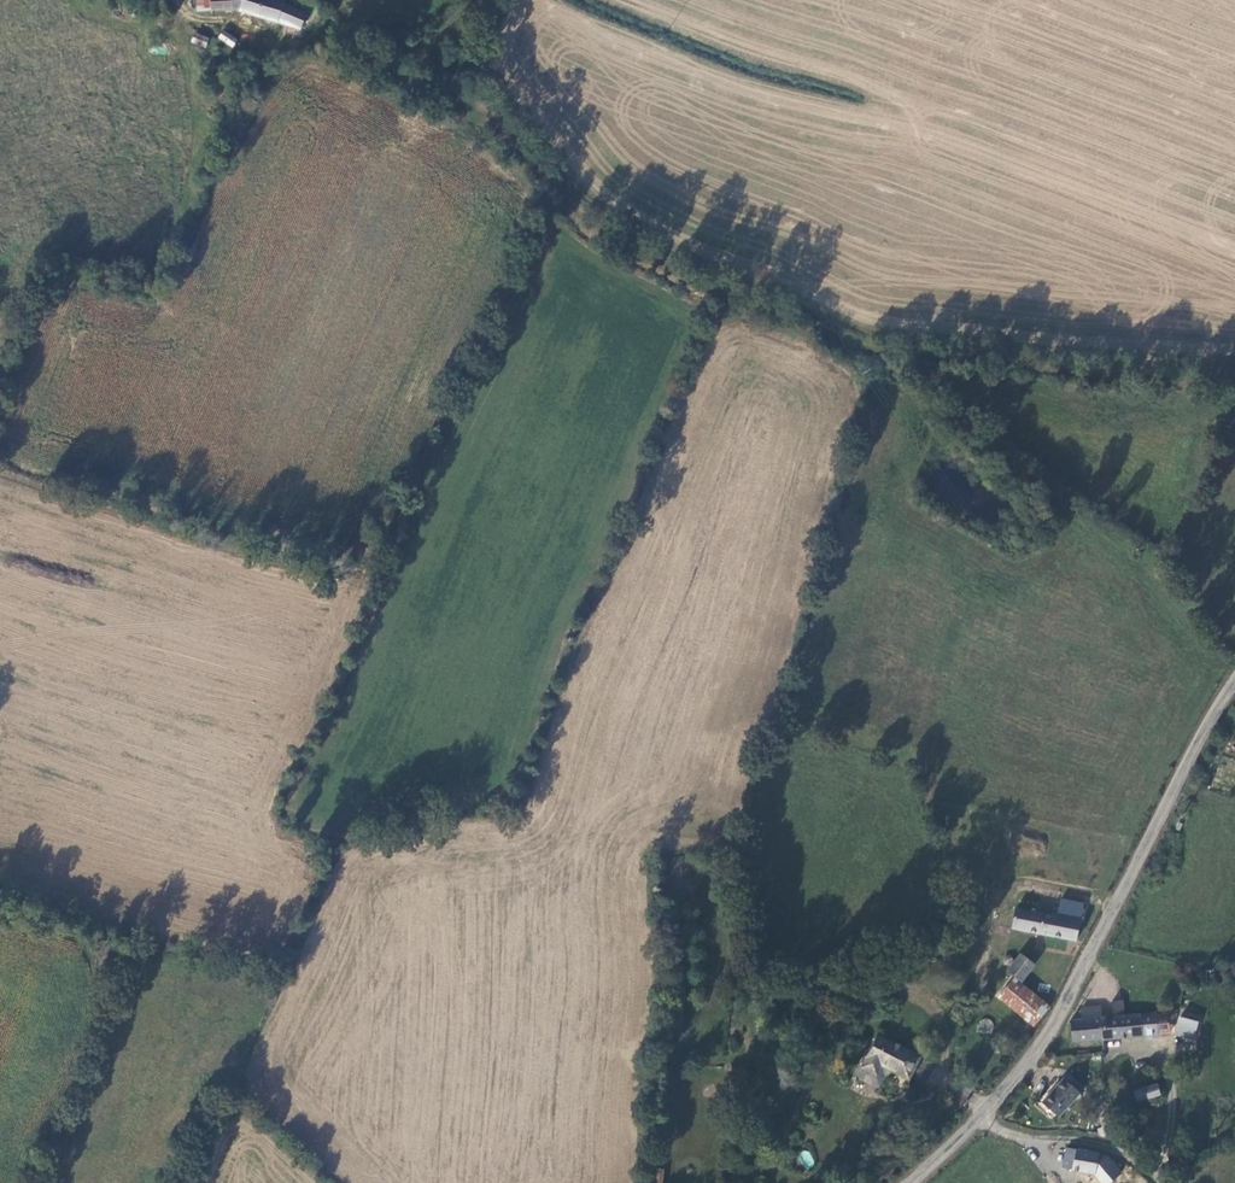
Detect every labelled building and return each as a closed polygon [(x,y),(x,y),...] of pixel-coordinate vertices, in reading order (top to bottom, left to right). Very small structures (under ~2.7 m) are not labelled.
[(310,15),(311,13),(290,6),(291,2),(282,0),(215,0),(214,8),(244,8),(305,25),(310,15)] [(227,30),(224,36),(235,44),(240,39),(227,30)] [(193,33),(191,44),(206,47),(208,36),(193,33)] [(1088,914),(1091,902),(1069,898),(1067,910),(1088,914)] [(1088,914),(1067,910),(1015,901),(1007,927),(1012,928),(1011,935),(1019,936),(1021,922),(1084,933),(1088,914)] [(1031,949),(1017,965),(1028,976),(1043,959),(1031,949)] [(1014,950),(1011,951),(1010,954),(1011,956),(1013,958),(1016,958),(1018,956),(1019,953),(1017,950),(1014,950)] [(1016,965),(999,984),(1040,1019),(1055,1001),(1027,977),(1028,976),(1017,965),(1016,965)] [(1121,994),(1122,1010),(1133,1009),(1132,993),(1121,994)] [(1079,1036),(1112,1033),(1110,1012),(1109,1001),(1091,1003),(1090,1003),(1090,1013),(1078,1014),(1079,1036)] [(1164,1028),(1163,1006),(1133,1009),(1122,1010),(1110,1012),(1112,1033),(1164,1028)] [(1187,1013),(1185,1024),(1201,1029),(1205,1017),(1187,1013)] [(915,1071),(927,1050),(887,1029),(871,1061),(884,1067),(889,1057),(898,1062),(915,1071)] [(1195,1052),(1196,1042),(1178,1040),(1177,1050),(1195,1052)] [(895,1069),(898,1062),(889,1057),(884,1067),(871,1061),(865,1073),(878,1079),(884,1082),(887,1081),(892,1070),(895,1069)] [(1074,1070),(1055,1093),(1073,1107),(1092,1083),(1074,1070)] [(1141,1087),(1139,1097),(1149,1098),(1149,1100),(1164,1102),(1165,1091),(1141,1087)] [(1125,1131),(1130,1130),(1123,1112),(1110,1113),(1112,1121),(1107,1122),(1107,1125),(1116,1127),(1125,1130),(1125,1131)] [(1100,1161),(1102,1142),(1071,1136),(1068,1157),(1100,1161)] [(798,1156),(807,1169),(816,1163),(806,1150),(798,1156)] [(653,1168),(652,1182),(662,1182),(663,1169),(653,1168)]
